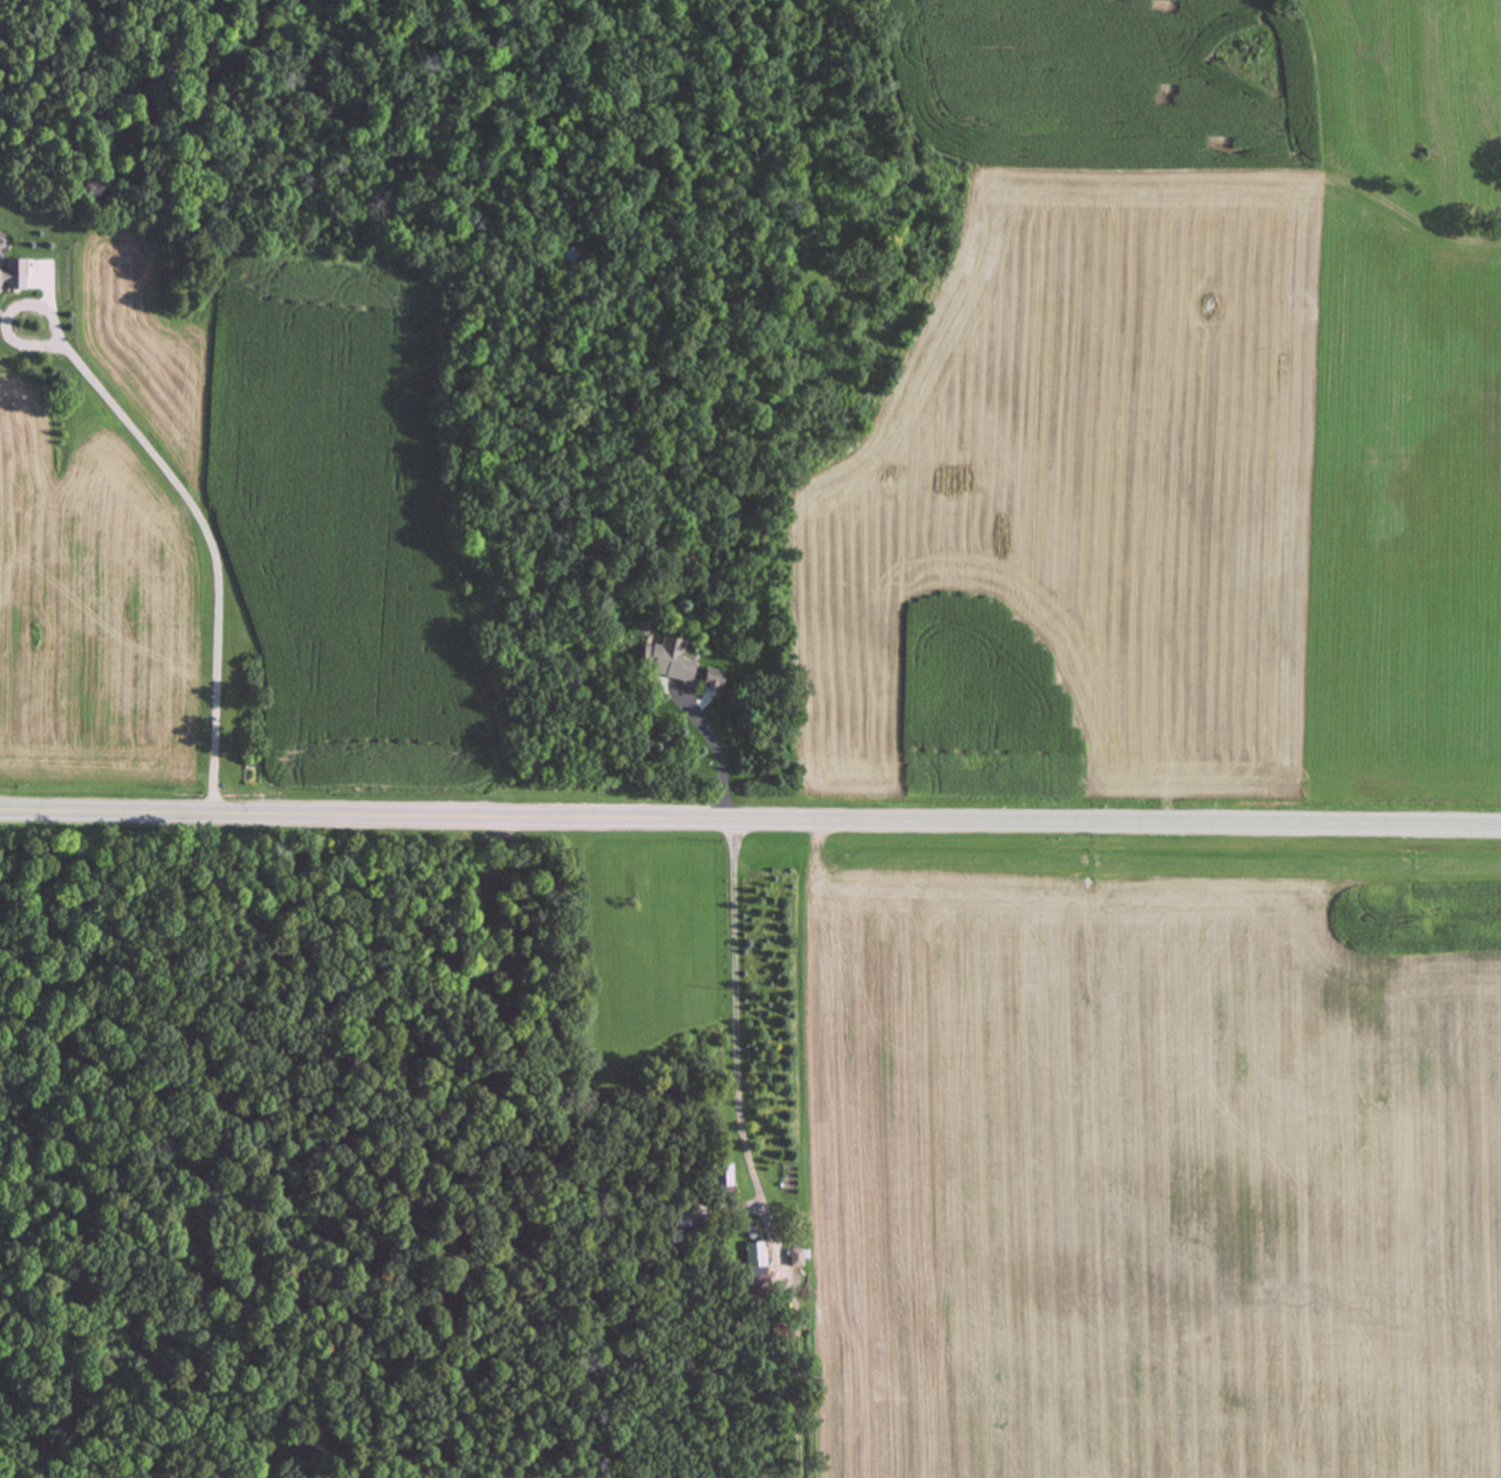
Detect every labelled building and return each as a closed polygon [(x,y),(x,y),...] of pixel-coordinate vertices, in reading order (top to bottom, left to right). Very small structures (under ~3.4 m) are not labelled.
[(566,265),(581,255),(575,246),(560,256),(566,265)] [(3,261),(3,272),(0,272),(0,287),(3,287),(3,292),(23,291),(23,261),(3,261)] [(682,642),(659,637),(657,647),(642,644),(636,672),(688,683),(692,663),(678,661),(682,642)] [(699,688),(718,692),(722,673),(703,669),(699,688)] [(765,1268),(765,1243),(745,1243),(745,1268),(765,1268)]
